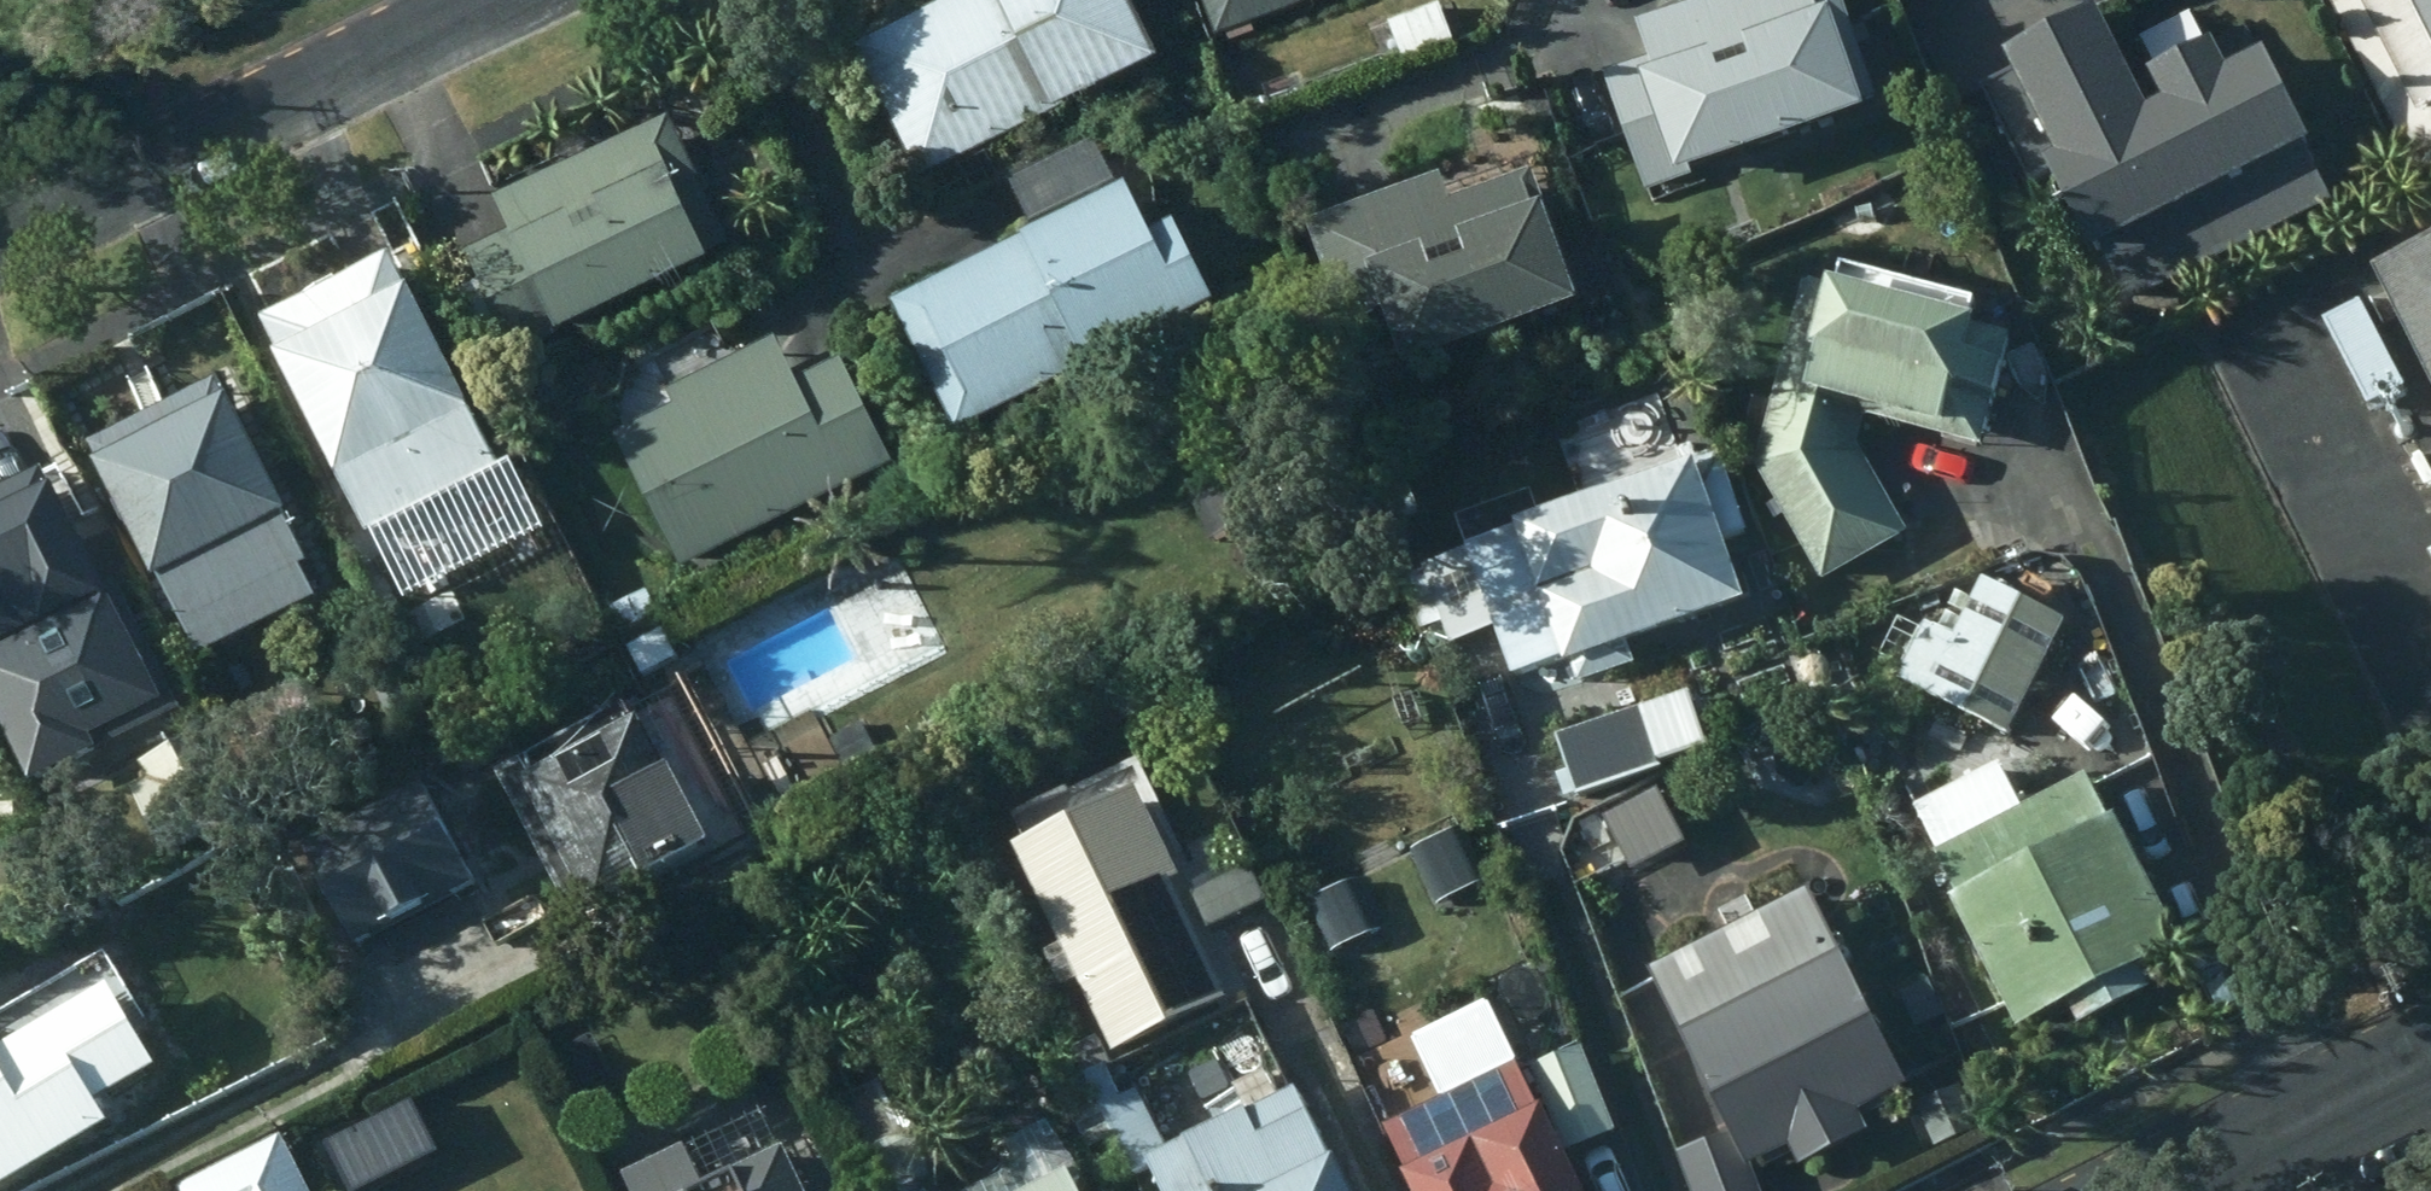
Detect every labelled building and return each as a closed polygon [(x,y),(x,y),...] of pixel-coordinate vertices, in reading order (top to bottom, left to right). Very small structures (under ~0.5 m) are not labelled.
[(1161,63),(1129,0),(957,0),(852,52),(917,183),(1161,63)] [(1327,0),(1201,0),(1216,41),(1327,0)] [(1846,0),(1714,0),(1641,26),(1655,63),(1610,79),(1649,188),(1866,112),(1838,35),(1856,29),(1846,0)] [(2324,3),(2418,185),(2430,178),(2430,0),(2329,0),(2324,3)] [(1453,44),(1440,8),(1391,26),(1405,62),(1453,44)] [(2131,308),(2337,207),(2308,154),(2315,151),(2270,57),(2232,76),(2218,49),(2156,80),(2169,109),(2151,117),(2101,16),(2008,63),(2015,77),(1986,91),(2032,183),(2052,173),(2095,259),(2105,256),(2131,308)] [(706,196),(667,120),(496,201),(513,235),(466,255),(479,282),(456,294),(479,343),(502,331),(516,360),(557,339),(560,345),(712,274),(681,208),(706,196)] [(959,434),(1216,309),(1177,230),(1154,241),(1130,192),(1121,197),(1094,143),(1010,184),(1038,240),(897,309),(959,434)] [(1453,204),(1443,177),(1308,228),(1345,329),(1386,314),(1408,375),(1584,310),(1533,175),(1453,204)] [(2376,275),(2430,382),(2430,247),(2376,275)] [(499,469),(394,262),(263,329),(281,363),(276,364),(365,537),(407,515),(440,580),(526,537),(493,472),(499,469)] [(1841,295),(1807,288),(1759,471),(1824,584),(1910,534),(1860,449),(1866,421),(1984,450),(2013,336),(1974,325),(1978,309),(1846,274),(1841,295)] [(2402,404),(2356,305),(2313,325),(2360,424),(2402,404)] [(681,571),(892,467),(841,363),(798,384),(776,342),(668,395),(674,407),(614,437),(681,571)] [(288,518),(220,390),(89,454),(153,587),(162,582),(199,659),(316,603),(300,570),(307,567),(283,520),(288,518)] [(1628,649),(1749,606),(1725,547),(1751,538),(1730,479),(1703,489),(1695,464),(1517,527),(1520,534),(1470,551),(1484,592),(1436,608),(1450,647),(1498,632),(1515,680),(1565,663),(1567,667),(1573,665),(1580,687),(1635,668),(1628,649)] [(12,738),(157,664),(117,585),(107,590),(50,480),(0,503),(0,715),(12,738)] [(2010,741),(2069,625),(1985,582),(1956,640),(1927,625),(1897,684),(2010,741)] [(411,613),(399,586),(372,599),(385,626),(411,613)] [(661,623),(648,594),(609,612),(622,640),(661,623)] [(679,663),(665,632),(626,649),(639,680),(679,663)] [(1805,684),(1795,652),(1757,664),(1768,696),(1805,684)] [(671,686),(498,777),(577,931),(653,893),(650,887),(748,837),(671,686)] [(1649,729),(1606,745),(1621,784),(1663,769),(1649,729)] [(241,804),(209,736),(140,767),(149,785),(131,793),(155,845),(241,804)] [(491,861),(443,766),(308,835),(356,930),(491,861)] [(1956,903),(1953,905),(2021,1036),(2071,1010),(2083,1034),(2153,998),(2140,974),(2185,952),(2119,822),(2113,826),(2091,782),(2025,817),(2016,795),(1932,840),(1941,858),(1936,862),(1956,903)] [(1140,791),(1013,851),(1061,950),(1049,957),(1066,992),(1078,986),(1113,1060),(1230,1006),(1174,886),(1183,881),(1140,791)] [(1298,958),(1257,879),(1195,908),(1232,989),(1298,958)] [(1649,976),(1732,1140),(1679,1157),(1691,1190),(1761,1190),(1755,1174),(1794,1155),(1802,1171),(1870,1139),(1859,1115),(1911,1091),(1816,895),(1649,976)] [(1947,1022),(1933,983),(1886,1000),(1899,1039),(1947,1022)] [(110,1131),(96,1107),(155,1073),(108,991),(0,1053),(0,1190),(3,1190),(110,1131)] [(1944,1026),(1921,1034),(1930,1061),(1955,1057),(1944,1026)] [(1508,1036),(1416,1079),(1432,1113),(1389,1133),(1417,1190),(1582,1190),(1508,1036)] [(1617,1134),(1585,1051),(1532,1070),(1567,1156),(1617,1134)] [(1111,1107),(1152,1190),(1347,1190),(1301,1096),(1283,1106),(1270,1078),(1238,1093),(1251,1122),(1175,1160),(1141,1093),(1111,1107)] [(834,1103),(877,1190),(940,1190),(914,1137),(904,1140),(877,1084),(834,1103)] [(299,1150),(319,1190),(353,1190),(374,1181),(348,1126),(299,1150)] [(282,1142),(184,1190),(307,1190),(282,1142)] [(621,1181),(626,1190),(705,1190),(685,1151),(621,1181)] [(786,1154),(708,1190),(803,1190),(786,1154)] [(988,1190),(1076,1190),(1057,1156),(988,1190)]
